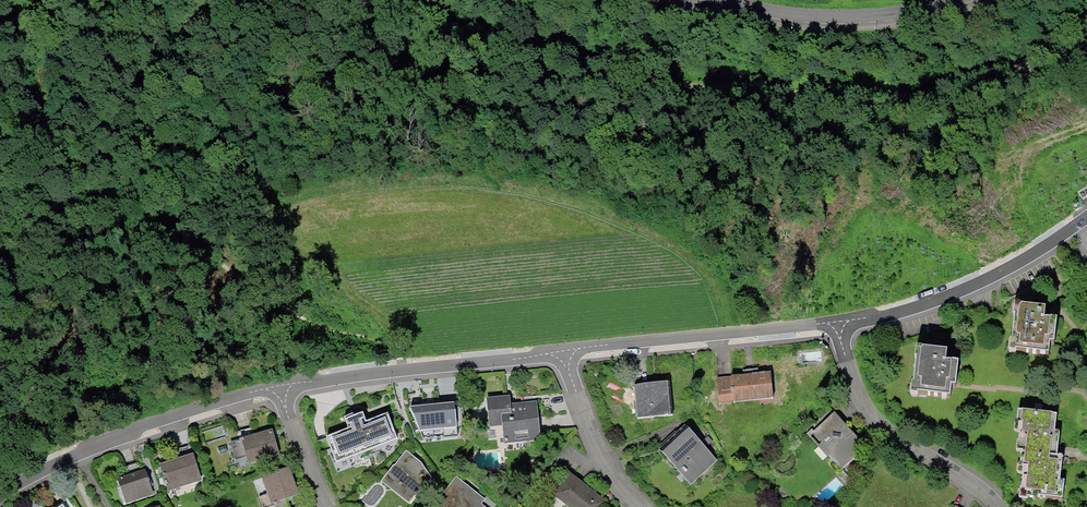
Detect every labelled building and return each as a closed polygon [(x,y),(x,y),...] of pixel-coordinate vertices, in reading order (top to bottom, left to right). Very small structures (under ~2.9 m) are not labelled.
[(1046,304),(1015,300),(1013,310),(1015,310),(1012,336),(1010,335),(1009,347),(1016,348),(1017,346),(1049,350),(1050,339),(1054,339),(1057,315),(1044,314),(1046,304)] [(947,347),(916,343),(915,353),(917,353),(913,379),(912,379),(910,390),(918,391),(918,389),(951,394),(952,382),(956,383),(959,358),(946,357),(947,347)] [(773,397),(770,371),(731,374),(731,376),(717,377),(719,403),(773,397)] [(668,382),(634,384),(637,415),(671,413),(668,382)] [(510,395),(485,398),(489,427),(503,425),(504,443),(542,439),(537,401),(511,404),(510,395)] [(454,401),(410,406),(423,437),(458,435),(457,426),(454,401)] [(1056,412),(1018,408),(1015,428),(1020,430),(1016,447),(1021,448),(1018,471),(1023,472),(1020,497),(1026,498),(1027,495),(1035,496),(1036,493),(1062,497),(1064,479),(1060,478),(1062,455),(1057,454),(1059,429),(1054,428),(1056,412)] [(363,412),(345,418),(349,427),(327,436),(337,461),(398,437),(388,412),(366,421),(363,412)] [(866,446),(835,412),(814,431),(811,429),(806,433),(827,456),(829,455),(841,468),(866,446)] [(690,427),(661,450),(691,487),(719,464),(690,427)] [(274,431),(232,444),(236,460),(246,457),(248,465),(281,455),(274,431)] [(392,464),(380,480),(408,504),(432,480),(420,461),(407,451),(394,466),(392,464)] [(194,455),(161,465),(170,493),(203,483),(194,455)] [(261,476),(267,494),(260,497),(263,506),(270,506),(274,506),(275,506),(274,503),(299,494),(290,466),(261,476)] [(145,470),(118,479),(126,504),(154,496),(145,470)] [(570,473),(547,502),(553,506),(564,506),(566,505),(569,506),(606,506),(609,504),(570,473)] [(456,478),(432,506),(483,506),(482,506),(485,501),(456,478)] [(299,494),(274,503),(275,506),(274,506),(304,506),(299,494)]
